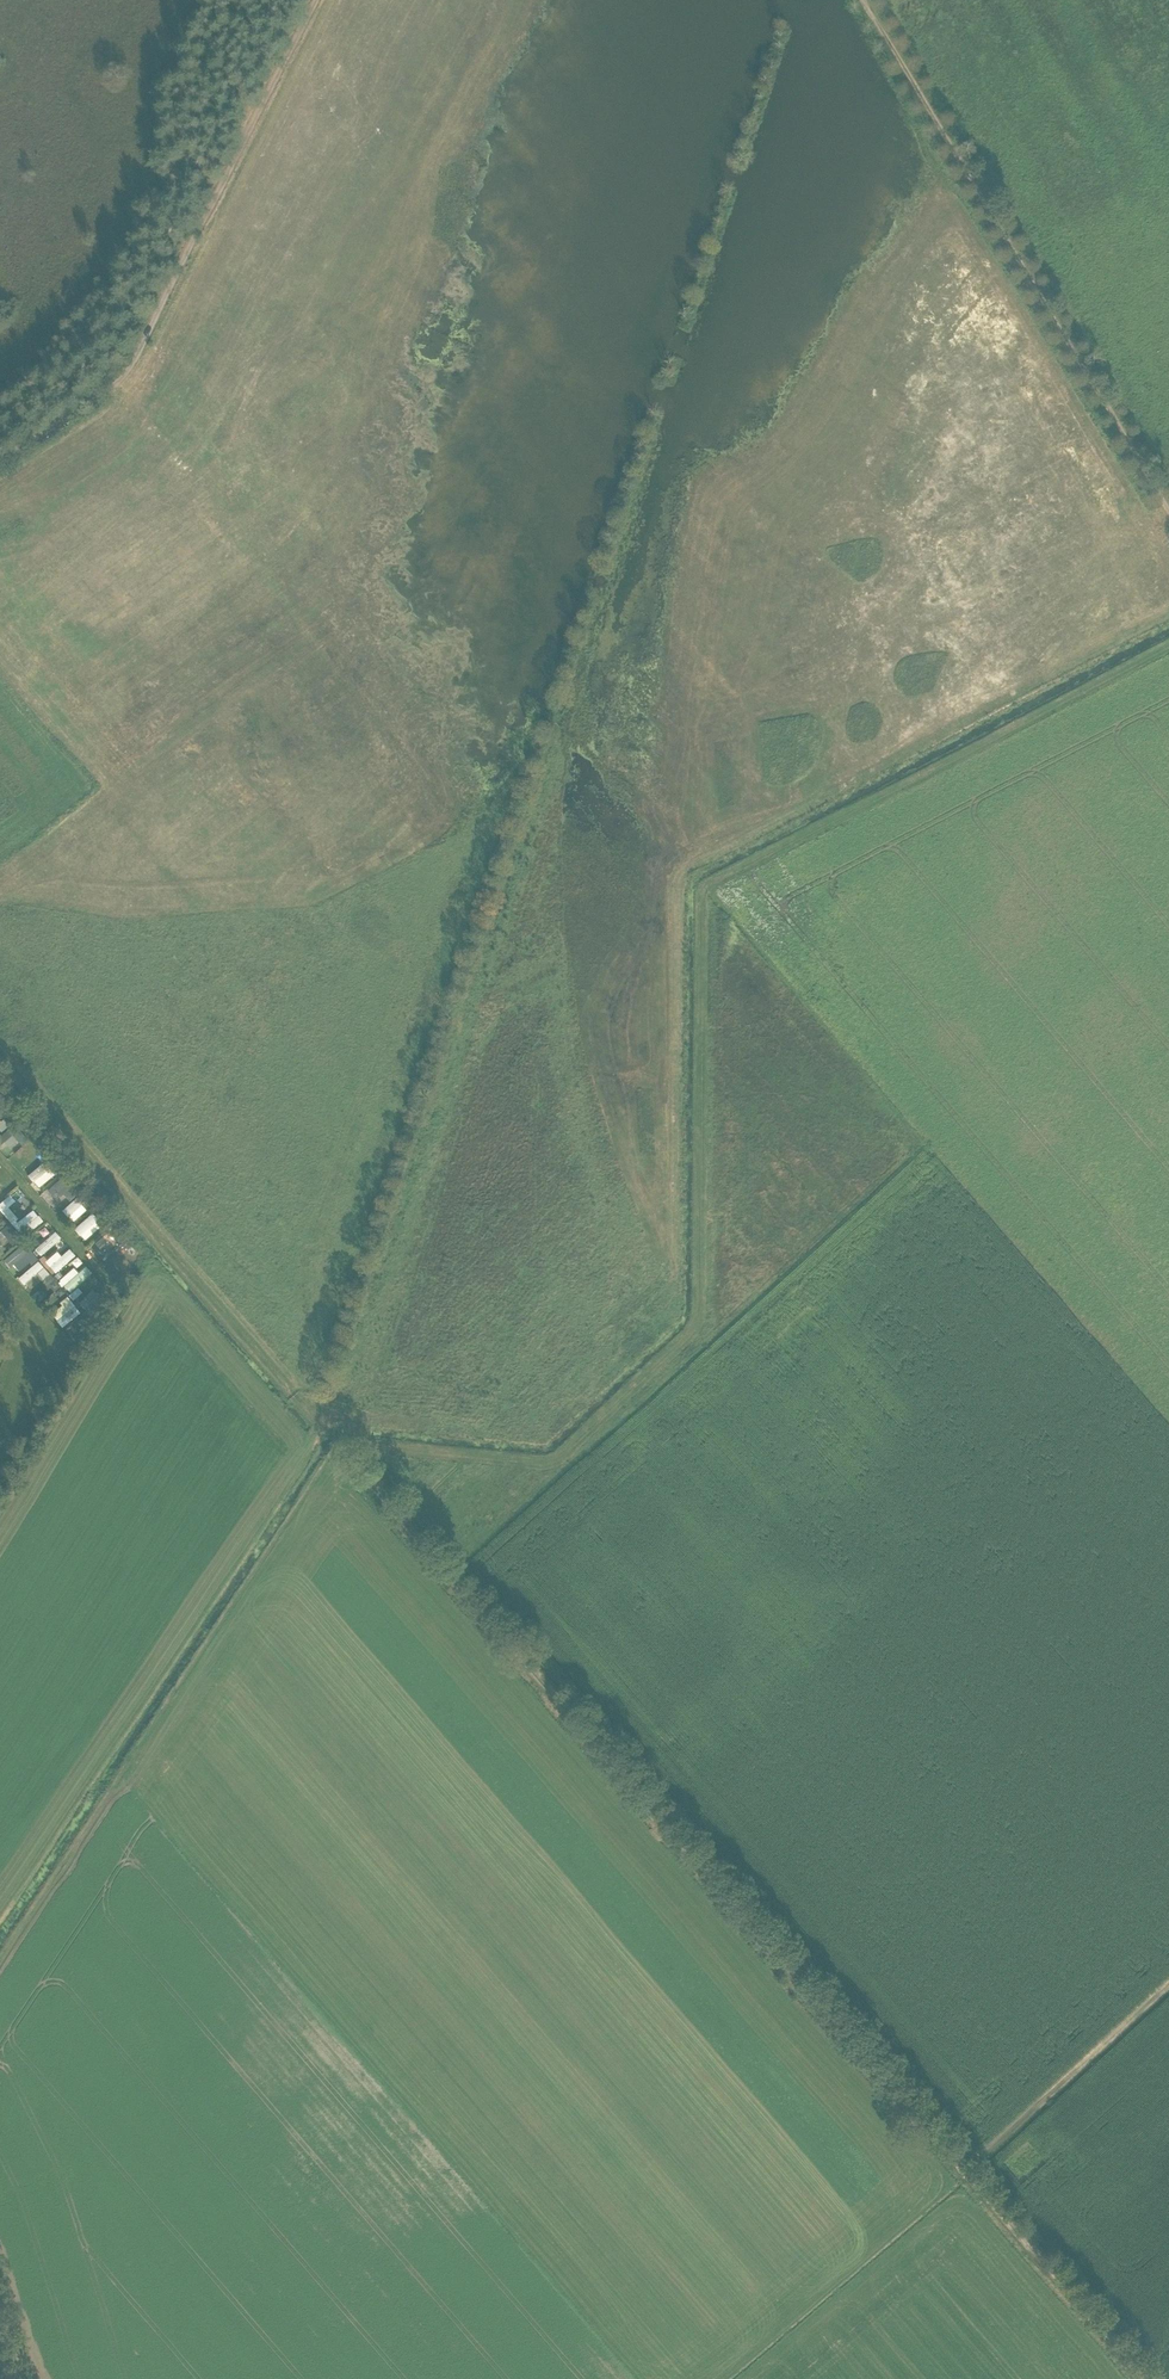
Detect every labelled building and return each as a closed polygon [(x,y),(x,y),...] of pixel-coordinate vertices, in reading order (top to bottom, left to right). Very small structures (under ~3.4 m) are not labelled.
[(8,1144),(14,1151),(20,1146),(13,1139),(8,1144)] [(26,1175),(31,1182),(37,1177),(41,1182),(52,1174),(43,1162),(26,1175)] [(0,1202),(0,1208),(9,1222),(32,1206),(20,1188),(0,1202)] [(18,1222),(22,1228),(37,1217),(33,1211),(18,1222)] [(104,1256),(119,1244),(109,1232),(95,1244),(104,1256)] [(10,1242),(14,1246),(19,1242),(16,1238),(10,1242)] [(4,1260),(12,1272),(25,1263),(21,1258),(27,1254),(22,1247),(4,1260)] [(107,1265),(113,1273),(134,1258),(127,1250),(107,1265)] [(39,1261),(18,1277),(31,1294),(52,1278),(39,1261)]
